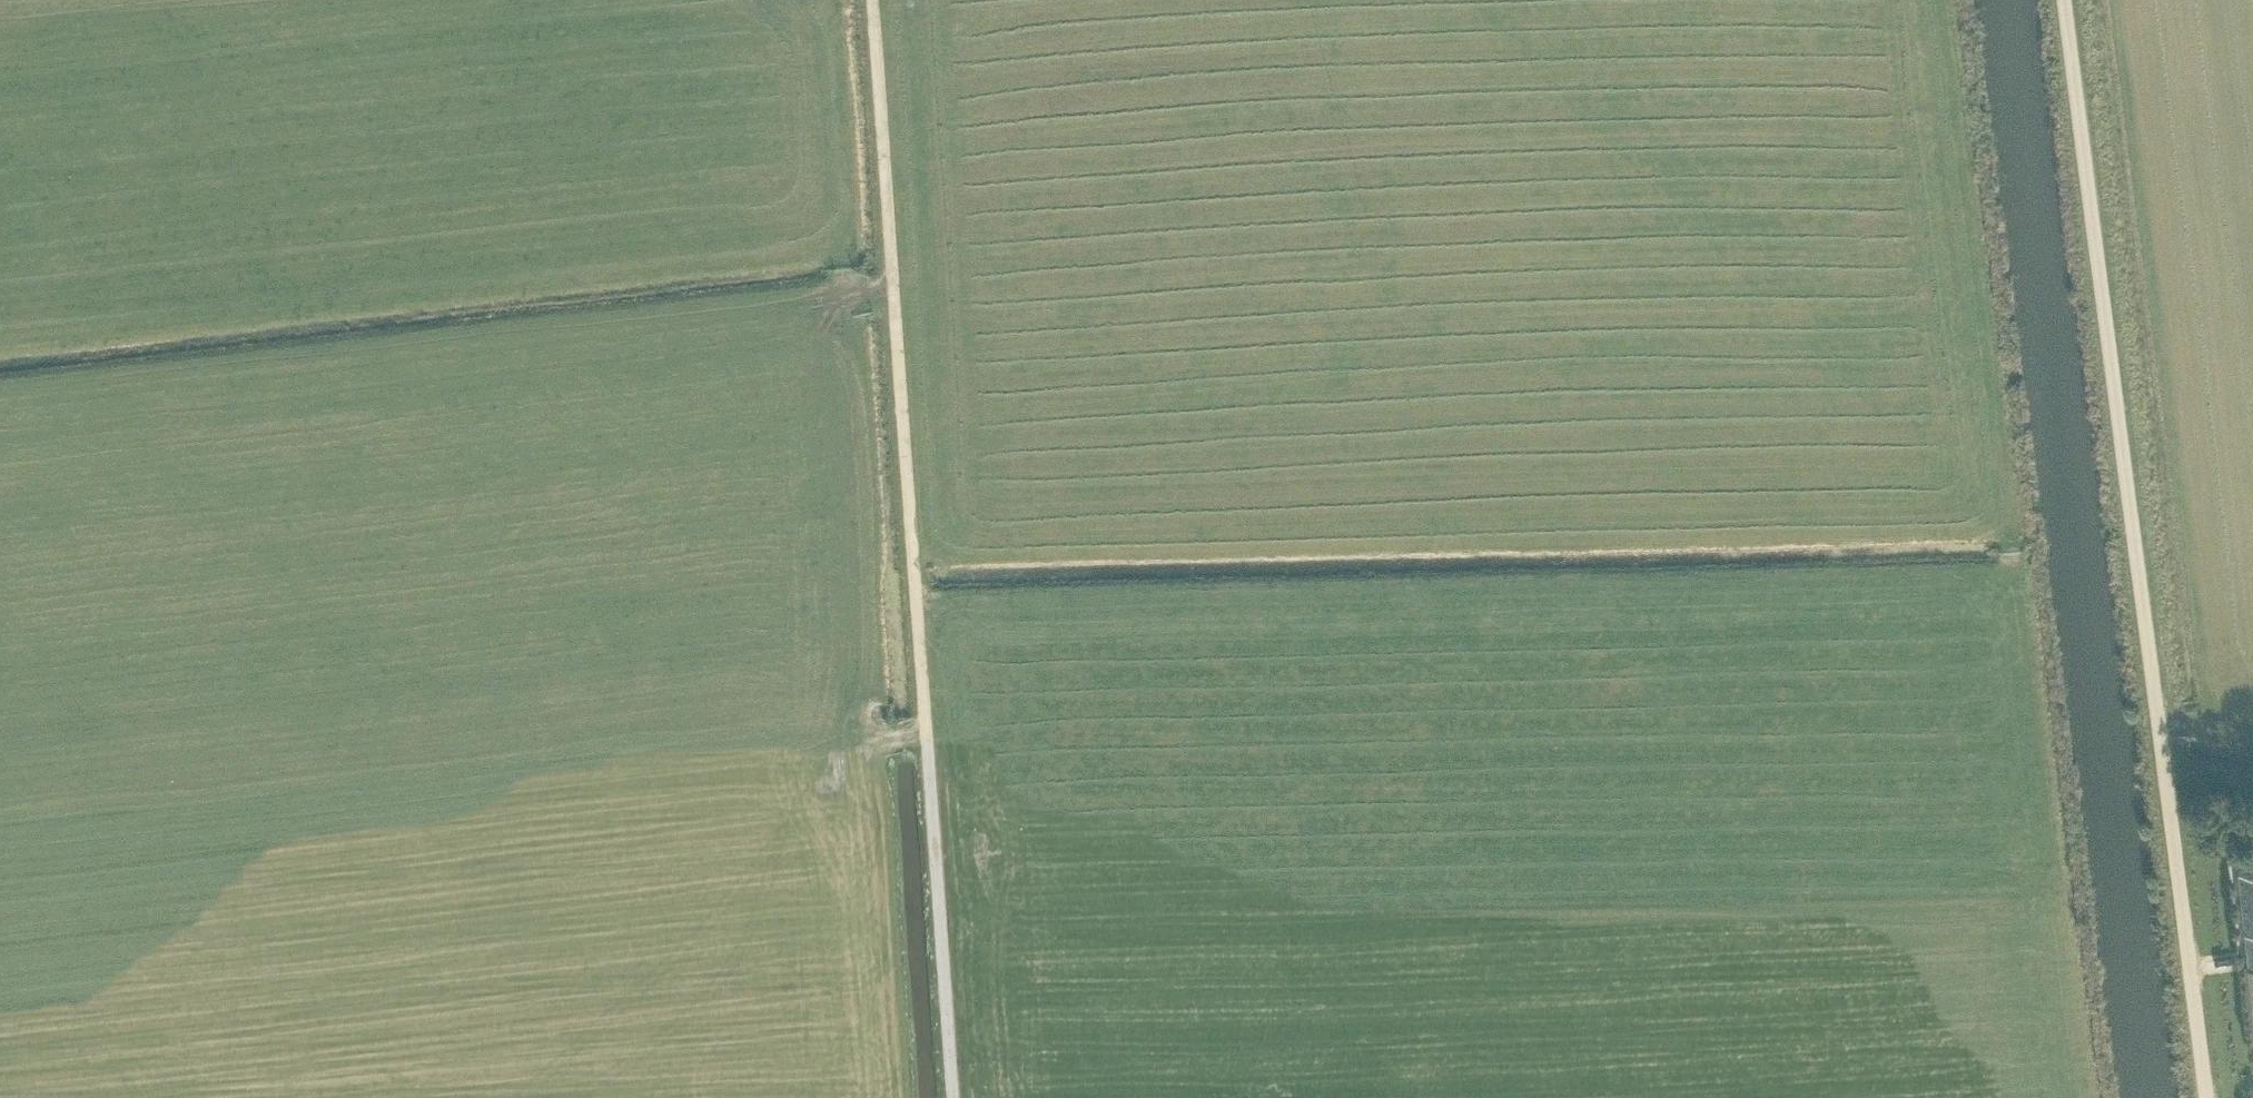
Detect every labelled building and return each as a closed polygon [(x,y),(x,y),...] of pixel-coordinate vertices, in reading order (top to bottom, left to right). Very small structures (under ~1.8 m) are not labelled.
[(2237,868),(2248,965),(2242,966),(2252,1057),(2252,866),(2237,868)]
